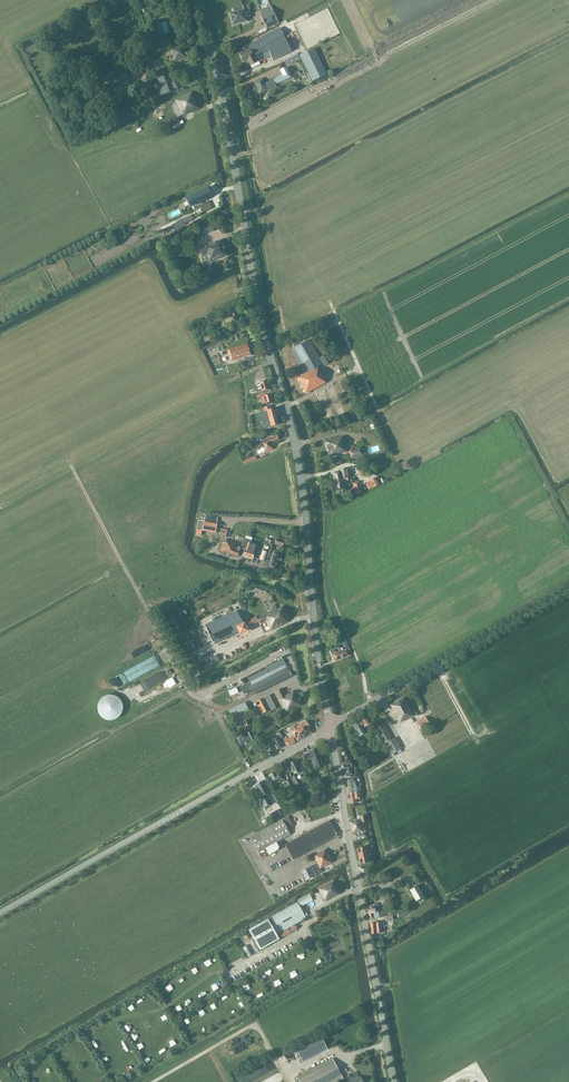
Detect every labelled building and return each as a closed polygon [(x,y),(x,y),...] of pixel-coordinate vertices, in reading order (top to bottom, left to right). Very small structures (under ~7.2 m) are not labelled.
[(232,26),(247,22),(248,22),(248,23),(249,22),(248,18),(251,17),(250,11),(245,12),(243,4),(242,4),(243,5),(232,8),(231,7),(232,12),(228,13),(232,26)] [(269,26),(277,22),(272,10),(261,15),(265,24),(269,23),(270,25),(269,26)] [(250,50),(239,54),(243,61),(247,59),(250,65),(256,62),(258,61),(259,62),(271,56),(273,60),(291,51),(281,29),(280,28),(261,37),(262,38),(249,45),(249,46),(254,55),(253,56),(250,50)] [(179,62),(187,59),(183,45),(171,48),(172,53),(171,53),(174,62),(178,60),(179,62)] [(312,81),(327,75),(314,48),(299,55),(312,81)] [(60,67),(63,74),(69,71),(66,65),(60,67)] [(277,87),(275,84),(291,77),(286,67),(281,70),(281,72),(283,75),(273,79),(265,83),(262,78),(254,82),(260,94),(261,94),(260,94),(268,90),(268,92),(277,87)] [(175,81),(171,83),(166,69),(153,75),(161,96),(174,91),(174,90),(178,88),(175,81)] [(141,79),(145,90),(153,86),(149,76),(141,79)] [(164,103),(166,108),(172,105),(177,117),(182,115),(199,108),(191,92),(172,100),(172,99),(164,103)] [(160,127),(163,134),(163,135),(172,131),(169,123),(160,127)] [(189,196),(193,206),(212,197),(207,187),(189,196)] [(192,208),(190,202),(182,204),(184,211),(192,208)] [(209,202),(203,205),(206,212),(212,209),(209,202)] [(185,223),(186,225),(193,221),(190,214),(177,222),(180,226),(185,223)] [(213,230),(212,227),(211,224),(199,229),(201,234),(213,230)] [(226,255),(224,250),(223,249),(222,247),(222,246),(220,241),(220,240),(210,244),(208,245),(199,248),(202,255),(202,256),(206,254),(209,262),(210,262),(225,256),(226,256),(226,255)] [(231,326),(239,323),(236,310),(230,311),(231,315),(224,317),(226,324),(229,323),(230,328),(232,328),(231,326)] [(203,337),(205,342),(209,340),(208,339),(212,338),(211,334),(203,337)] [(324,366),(331,362),(326,354),(319,358),(309,340),(291,350),(300,365),(304,363),(309,371),(298,377),(305,394),(325,383),(324,382),(323,379),(324,379),(318,366),(323,363),(324,366)] [(247,344),(229,350),(232,360),(250,354),(247,344)] [(258,395),(266,393),(268,392),(267,390),(269,389),(267,381),(265,382),(264,380),(261,381),(261,383),(255,385),(258,395)] [(338,383),(342,392),(347,390),(343,381),(338,383)] [(266,393),(258,395),(256,396),(257,399),(260,398),(262,404),(263,404),(264,406),(272,404),(272,402),(270,394),(267,395),(266,393)] [(268,427),(278,425),(274,409),(272,409),(271,406),(261,408),(264,420),(266,420),(268,427)] [(276,434),(269,437),(263,440),(262,436),(257,438),(258,442),(255,442),(258,449),(262,447),(265,453),(274,449),(271,443),(279,440),(276,434)] [(365,462),(383,457),(379,444),(361,449),(361,447),(355,448),(354,445),(350,446),(351,449),(347,450),(344,441),(343,441),(342,437),(342,436),(325,441),(330,459),(348,453),(350,460),(363,456),(365,462)] [(244,464),(256,459),(255,455),(242,460),(244,464)] [(347,469),(340,470),(339,470),(339,471),(333,472),(333,476),(335,483),(336,483),(336,487),(335,487),(337,494),(344,492),(347,492),(345,481),(348,481),(349,477),(348,477),(347,469)] [(375,478),(369,481),(370,482),(366,484),(369,490),(379,485),(375,478)] [(355,494),(362,493),(360,481),(352,483),(355,494)] [(202,531),(215,533),(217,523),(204,521),(199,520),(197,530),(202,530),(202,531)] [(283,547),(284,540),(276,538),(275,544),(283,547)] [(222,542),(219,550),(237,556),(239,551),(240,547),(236,546),(237,543),(226,539),(225,543),(222,542)] [(242,549),(245,550),(243,556),(252,559),(256,546),(250,544),(251,541),(245,539),(242,549)] [(259,560),(264,561),(267,553),(262,551),(259,560)] [(275,569),(280,555),(272,552),(270,560),(266,559),(264,566),(275,569)] [(288,618),(284,610),(282,606),(282,607),(257,618),(261,625),(266,622),(270,631),(287,622),(287,621),(287,620),(286,618),(288,618)] [(216,643),(239,631),(237,627),(244,624),(237,610),(207,625),(216,643)] [(258,622),(256,617),(247,621),(250,626),(258,622)] [(227,660),(247,650),(244,643),(224,653),(227,660)] [(352,656),(349,648),(345,649),(346,650),(341,651),(339,646),(336,647),(336,648),(330,651),(331,655),(333,654),(335,660),(349,655),(350,657),(352,656)] [(255,695),(292,676),(283,659),(266,667),(269,672),(249,682),(255,695)] [(168,667),(160,670),(163,678),(171,674),(168,667)] [(137,683),(142,691),(160,680),(155,672),(137,683)] [(139,703),(177,686),(173,677),(135,694),(135,693),(131,694),(134,699),(137,697),(139,703)] [(227,695),(235,692),(232,684),(228,685),(229,688),(225,690),(227,695)] [(302,705),(296,694),(295,695),(294,691),(292,692),(292,691),(285,695),(282,688),(274,692),(285,714),(302,705)] [(103,718),(106,720),(109,720),(110,720),(112,720),(114,719),(116,719),(119,717),(121,714),(122,712),(123,709),(123,707),(122,704),(122,702),(121,700),(119,698),(117,697),(114,695),(112,695),(110,695),(108,695),(106,695),(104,696),(101,698),(99,701),(98,703),(97,706),(97,708),(98,711),(98,713),(100,715),(101,717),(103,718)] [(262,714),(270,710),(264,698),(256,702),(262,714)] [(390,705),(392,709),(399,722),(413,715),(404,698),(390,705)] [(233,720),(245,715),(250,712),(245,702),(229,710),(233,720)] [(240,717),(245,726),(249,724),(245,715),(240,717)] [(364,727),(371,723),(367,717),(361,720),(361,721),(360,722),(358,719),(351,724),(359,736),(366,732),(362,726),(363,725),(364,727)] [(425,717),(418,720),(416,721),(421,730),(430,725),(425,717)] [(391,740),(391,739),(390,736),(382,720),(374,724),(385,743),(391,740)] [(286,737),(283,739),(287,745),(290,746),(295,743),(296,740),(298,741),(312,733),(309,728),(310,728),(305,721),(295,727),(294,725),(289,728),(292,734),(293,735),(287,739),(286,737)] [(252,741),(248,731),(236,737),(241,746),(252,741)] [(277,738),(268,743),(271,749),(275,746),(277,749),(283,746),(279,739),(282,737),(279,732),(275,735),(277,738)] [(391,754),(401,748),(395,737),(391,739),(391,740),(385,743),(391,754)] [(309,752),(302,755),(305,762),(312,759),(313,762),(311,763),(313,769),(324,766),(317,748),(309,752)] [(392,767),(394,766),(399,773),(411,766),(407,758),(396,764),(393,760),(389,762),(392,767)] [(294,774),(302,770),(300,765),(298,766),(295,760),(289,764),(294,774)] [(347,777),(351,777),(356,776),(354,767),(345,769),(347,777)] [(275,772),(268,775),(273,785),(284,779),(280,772),(276,773),(275,772)] [(348,783),(349,793),(357,791),(356,781),(354,781),(353,778),(348,779),(348,783)] [(295,787),(291,779),(285,782),(290,792),(296,789),(295,787)] [(256,783),(257,784),(255,785),(255,786),(254,787),(257,792),(258,791),(261,797),(262,797),(263,799),(260,800),(264,808),(272,804),(266,794),(268,793),(262,781),(260,782),(260,781),(256,783)] [(349,794),(351,803),(356,802),(356,800),(360,799),(359,798),(360,798),(359,792),(349,794)] [(278,810),(269,815),(272,821),(281,816),(278,810)] [(353,833),(364,831),(363,822),(366,822),(365,815),(360,816),(360,820),(350,822),(351,830),(352,830),(353,833)] [(288,817),(250,837),(259,852),(267,848),(270,854),(280,849),(280,847),(278,842),(290,835),(288,830),(292,827),(293,825),(288,817)] [(293,860),(337,835),(329,820),(285,845),(293,860)] [(364,831),(353,833),(354,841),(368,838),(367,830),(364,831)] [(366,847),(357,848),(360,863),(369,862),(366,847)] [(315,865),(314,864),(301,871),(305,881),(320,873),(322,872),(320,868),(332,863),(325,849),(313,856),(317,864),(315,865)] [(333,880),(318,888),(323,898),(323,897),(325,901),(340,894),(333,880)] [(418,885),(410,890),(416,901),(424,896),(418,885)] [(309,894),(297,900),(301,906),(313,900),(309,894)] [(277,934),(288,928),(290,926),(291,928),(290,928),(292,932),(297,929),(295,925),(293,926),(293,925),(306,917),(297,902),(268,918),(249,929),(260,950),(279,939),(277,934)] [(369,919),(379,916),(377,903),(367,905),(369,919)] [(383,923),(383,922),(370,923),(371,934),(381,933),(381,929),(383,929),(383,928),(384,928),(383,923)] [(277,934),(279,939),(290,933),(288,928),(277,934)] [(244,944),(239,946),(243,956),(248,954),(244,944)] [(294,951),(297,957),(303,954),(299,948),(294,951)] [(202,965),(209,961),(206,956),(200,960),(202,965)] [(243,997),(245,1001),(253,997),(250,993),(243,997)] [(327,1048),(321,1036),(311,1041),(317,1053),(327,1048)] [(300,1081),(336,1081),(343,1078),(332,1058),(297,1077),(300,1081)] [(344,1080),(344,1081),(343,1081),(344,1081),(363,1081),(360,1077),(359,1077),(355,1071),(355,1072),(354,1072),(353,1072),(353,1073),(352,1073),(354,1076),(353,1078),(352,1077),(351,1077),(344,1080)] [(279,1080),(276,1072),(253,1081),(274,1081),(279,1080)]
